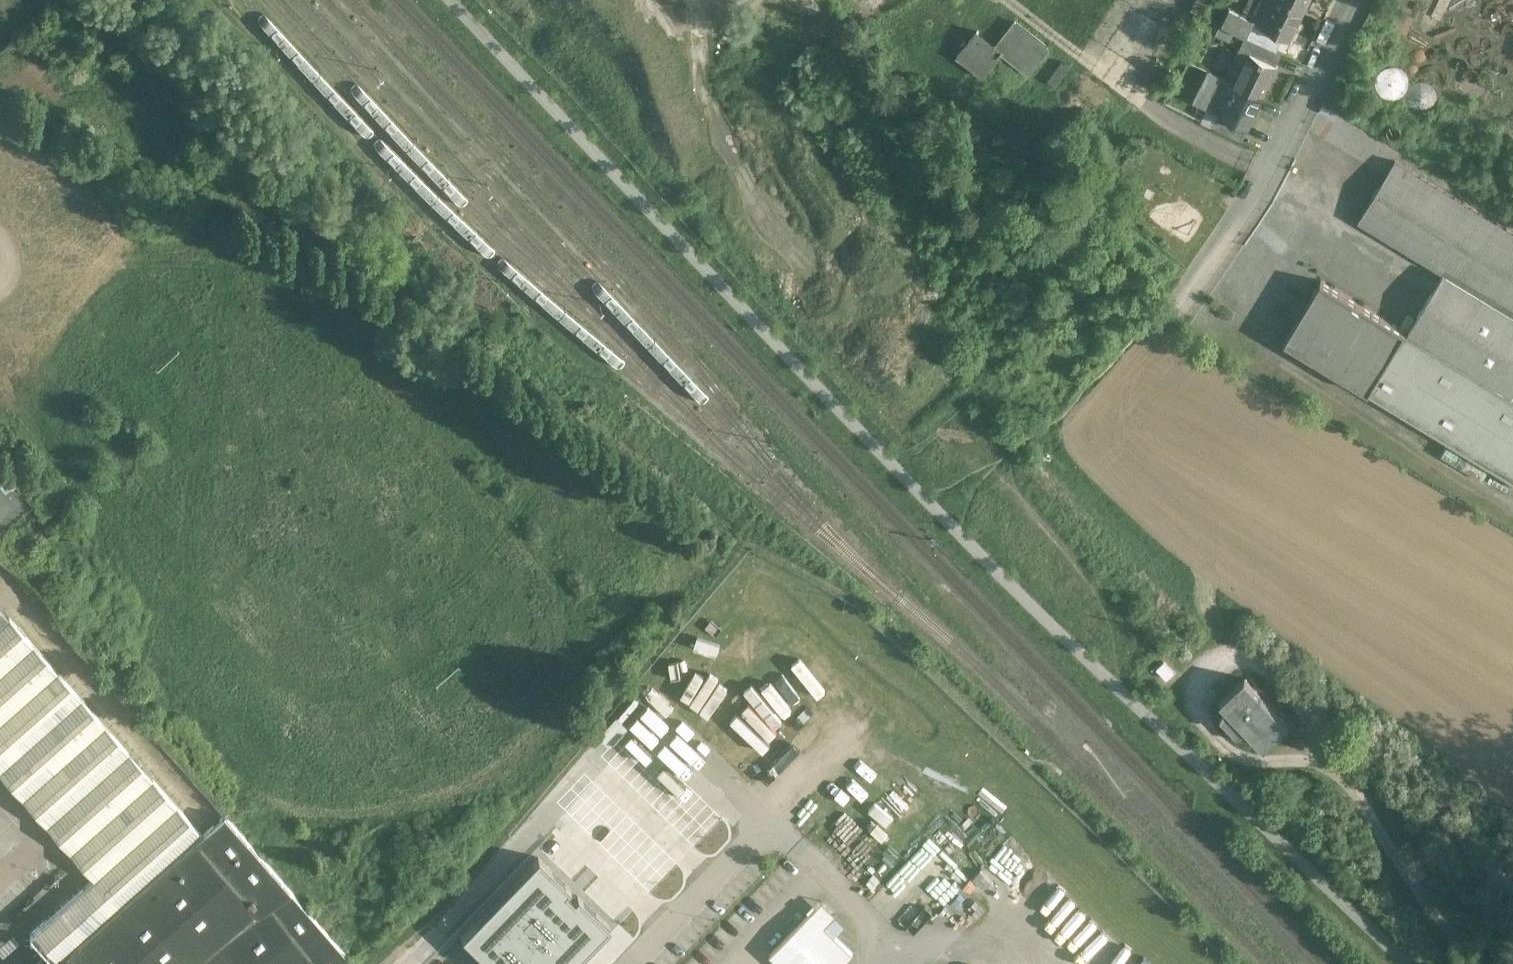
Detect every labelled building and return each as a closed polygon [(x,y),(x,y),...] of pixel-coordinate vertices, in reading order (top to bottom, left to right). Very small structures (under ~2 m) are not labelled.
[(1175,15),(1187,0),(1154,0),(1175,15)] [(1222,1),(1236,8),(1240,1),(1262,12),(1267,0),(1223,0),(1222,1)] [(1285,0),(1276,0),(1263,27),(1290,40),(1305,10),(1285,0)] [(1305,10),(1310,0),(1285,0),(1305,10)] [(1253,20),(1230,9),(1222,23),(1246,35),(1247,35),(1251,29),(1255,20),(1253,19),(1253,20)] [(1048,47),(1015,21),(996,45),(978,30),(957,55),(982,75),(999,55),(1000,55),(1003,51),(1022,66),(1022,67),(1023,66),(1030,71),(1048,47)] [(1264,33),(1251,29),(1247,35),(1260,41),(1264,33)] [(1247,35),(1246,35),(1240,48),(1250,53),(1251,52),(1276,65),(1282,52),(1260,41),(1247,35)] [(1276,65),(1251,52),(1250,53),(1240,48),(1225,78),(1263,96),(1278,66),(1276,65)] [(1225,78),(1209,71),(1194,101),(1200,104),(1194,117),(1224,131),(1230,119),(1248,127),(1263,96),(1225,78)] [(1248,127),(1230,119),(1224,131),(1242,140),(1248,127)] [(1395,160),(1380,186),(1378,185),(1373,194),(1374,195),(1359,220),(1444,273),(1512,314),(1512,231),(1395,160)] [(1444,273),(1408,332),(1512,396),(1512,314),(1444,273)] [(1406,331),(1321,280),(1285,340),(1369,392),(1406,331)] [(1406,331),(1369,392),(1512,479),(1512,396),(1408,332),(1406,331)] [(362,963),(228,811),(217,820),(0,582),(0,777),(86,875),(36,920),(63,949),(46,963),(362,963)] [(1174,671),(1164,661),(1157,668),(1167,678),(1174,671)] [(1289,724),(1246,677),(1221,700),(1265,746),(1289,724)] [(652,684),(602,736),(611,745),(640,715),(661,735),(672,724),(665,717),(676,707),(652,684)] [(795,963),(845,963),(861,948),(832,919),(842,909),(828,895),(777,946),(795,963)]
